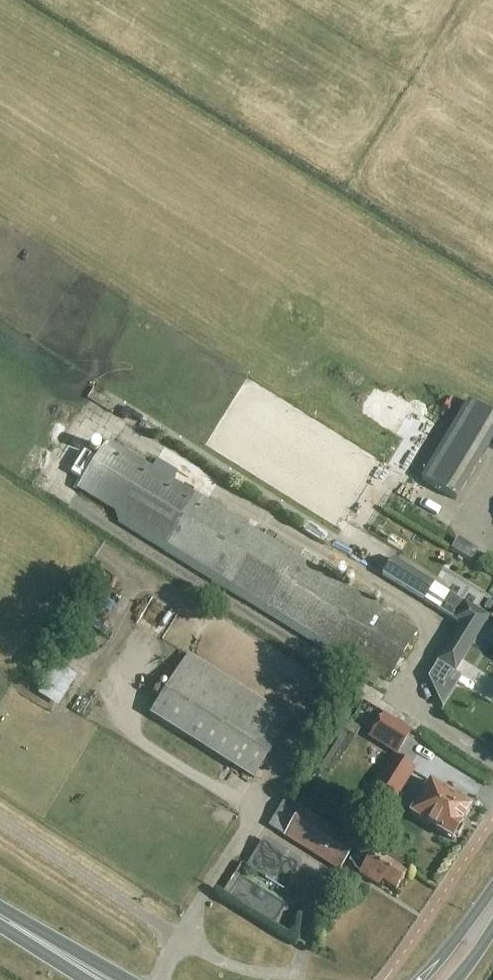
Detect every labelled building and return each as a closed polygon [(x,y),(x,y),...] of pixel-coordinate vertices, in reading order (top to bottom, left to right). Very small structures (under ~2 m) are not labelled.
[(389,484),(423,509),(454,468),(448,463),(460,447),(452,440),(459,431),(441,417),(389,484)] [(77,491),(358,665),(352,674),(373,687),(378,678),(387,683),(418,633),(108,441),(77,491)] [(179,472),(159,459),(153,469),(174,482),(179,472)] [(392,558),(382,575),(423,600),(433,585),(434,583),(392,558)] [(436,609),(461,625),(478,636),(490,618),(448,591),(436,609)] [(454,674),(478,636),(461,625),(436,663),(454,674)] [(282,715),(186,654),(149,713),(255,780),(292,721),(287,718),(293,709),(288,706),(282,715)] [(59,706),(77,676),(57,664),(39,695),(59,706)] [(27,715),(38,694),(17,683),(6,704),(27,715)] [(382,717),(368,740),(396,757),(411,735),(382,717)] [(394,804),(414,770),(391,756),(371,790),(394,804)] [(458,838),(463,831),(461,828),(474,808),(430,781),(409,814),(453,842),(455,838),(458,838)] [(340,872),(358,844),(285,798),(268,826),(340,872)] [(286,890),(297,874),(302,866),(303,864),(300,860),(269,840),(263,839),(247,865),(286,890)] [(396,892),(407,875),(361,845),(350,863),(354,864),(355,870),(360,873),(359,874),(379,887),(382,883),(396,892)]
